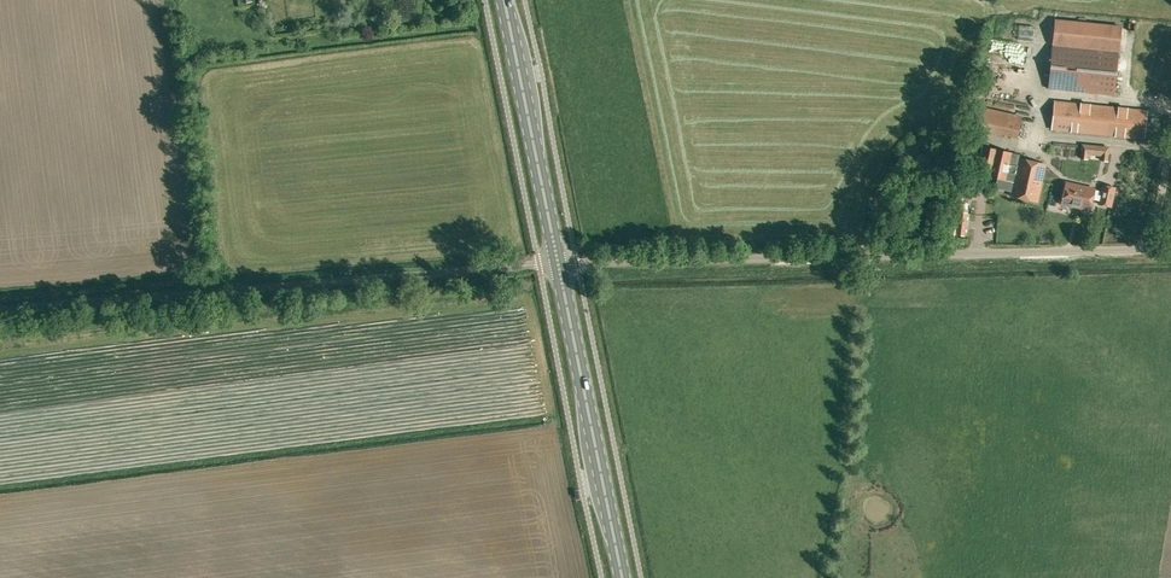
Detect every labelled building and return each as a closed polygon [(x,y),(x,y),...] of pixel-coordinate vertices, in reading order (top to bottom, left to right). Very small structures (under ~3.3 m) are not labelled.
[(1055,20),(1048,88),(1114,95),(1118,51),(1121,27),(1055,20)] [(1034,68),(1035,55),(1018,54),(1018,61),(1019,61),(1017,78),(1006,77),(1005,89),(1017,90),(1018,83),(1025,83),(1025,82),(1035,83),(1035,77),(1030,77),(1031,68),(1034,68)] [(1015,76),(1016,69),(1003,66),(1002,74),(1015,76)] [(1013,89),(1000,90),(1000,98),(1014,97),(1013,89)] [(1051,129),(1143,139),(1146,110),(1054,101),(1051,129)] [(1020,117),(979,107),(975,127),(1016,136),(1020,117)] [(1082,145),(1081,158),(1087,158),(1087,153),(1102,155),(1101,160),(1107,160),(1108,147),(1082,145)] [(983,146),(976,173),(1013,182),(1010,195),(1037,201),(1045,164),(1019,158),(1020,154),(983,146)] [(1094,189),(1066,182),(1061,204),(1072,206),(1072,204),(1079,206),(1079,207),(1090,209),(1092,199),(1099,200),(1099,204),(1110,206),(1115,187),(1103,185),(1101,195),(1093,193),(1094,189)] [(917,193),(903,190),(901,201),(915,203),(917,193)]
